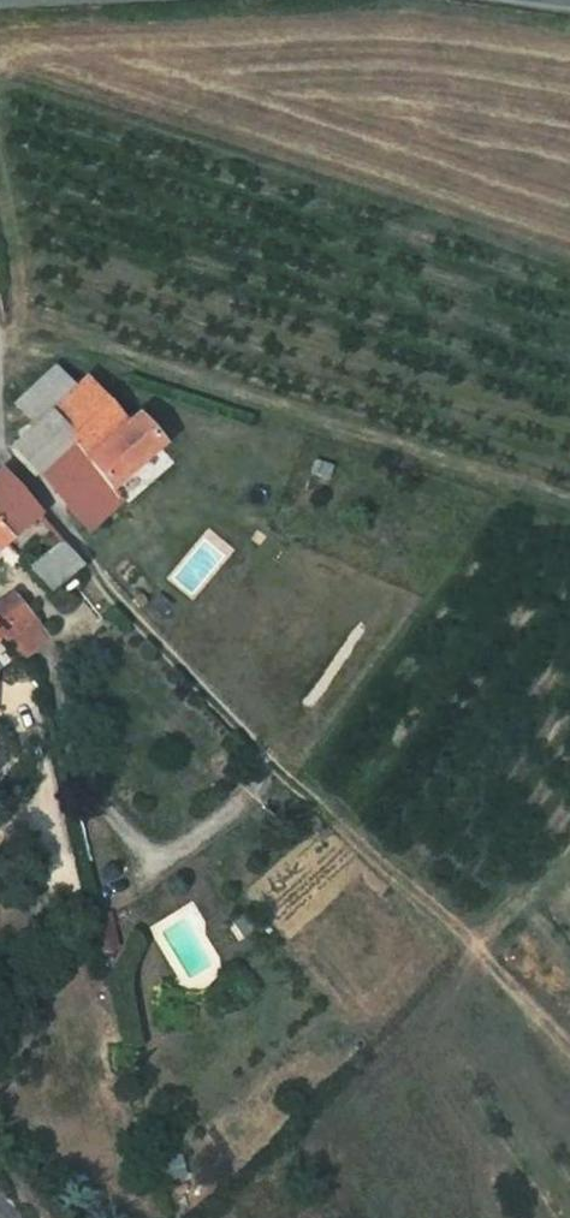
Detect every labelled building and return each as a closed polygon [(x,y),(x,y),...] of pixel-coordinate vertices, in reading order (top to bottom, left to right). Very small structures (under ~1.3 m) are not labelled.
[(67,436),(94,468),(104,478),(155,434),(133,410),(124,416),(80,373),(3,443),(26,472),(33,465),(67,436)] [(33,465),(62,495),(94,468),(67,436),(33,465)] [(7,536),(34,509),(0,470),(0,527),(7,536)] [(79,559),(57,535),(26,560),(46,586),(79,559)] [(31,599),(19,583),(0,597),(0,635),(17,656),(44,633),(21,607),(31,599)]
